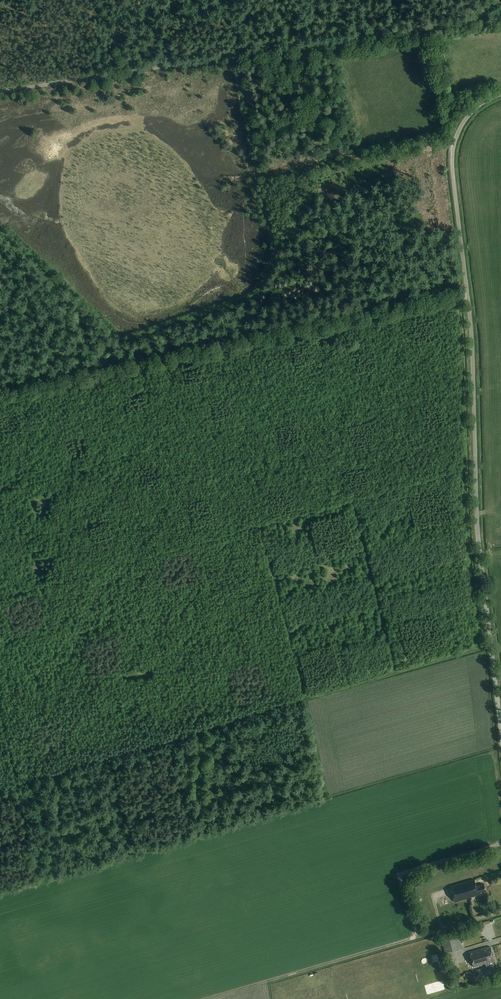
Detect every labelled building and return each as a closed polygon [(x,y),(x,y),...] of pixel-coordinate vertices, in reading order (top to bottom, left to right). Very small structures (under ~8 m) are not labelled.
[(450,887),(455,902),(479,895),(479,894),(486,892),(484,884),(477,887),(474,880),(450,887)] [(441,936),(444,952),(463,948),(458,932),(441,936)] [(474,967),(485,964),(486,966),(472,970),(474,975),(477,973),(479,977),(491,973),(490,970),(494,969),(493,965),(489,966),(488,963),(491,962),(491,961),(496,960),(492,947),(487,948),(470,953),(474,967)]
